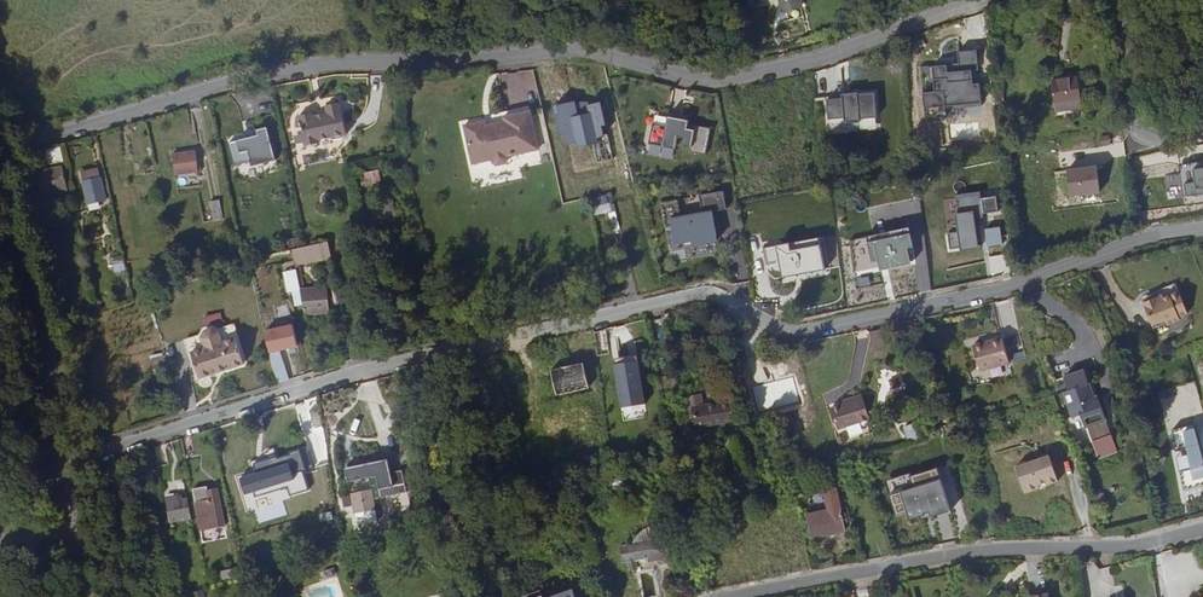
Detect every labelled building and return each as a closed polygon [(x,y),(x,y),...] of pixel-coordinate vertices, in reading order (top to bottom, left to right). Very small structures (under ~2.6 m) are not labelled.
[(786,11),(805,6),(803,0),(783,0),(786,11)] [(957,64),(930,67),(932,91),(922,92),(924,108),(980,103),(975,50),(956,52),(957,64)] [(568,73),(573,94),(588,90),(582,69),(568,73)] [(1061,76),(1063,101),(1080,98),(1076,74),(1061,76)] [(1050,77),(1054,102),(1063,101),(1061,76),(1050,77)] [(875,91),(827,96),(829,121),(877,117),(875,91)] [(356,128),(350,95),(336,98),(337,106),(323,109),(322,105),(307,108),(313,139),(327,136),(326,133),(340,131),(343,133),(354,131),(356,128)] [(1063,101),(1064,107),(1081,104),(1080,98),(1063,101)] [(575,101),(553,105),(561,144),(576,141),(577,146),(595,142),(602,136),(600,126),(603,126),(598,102),(575,101)] [(489,119),(469,124),(478,162),(497,158),(498,162),(502,164),(511,162),(513,158),(512,154),(544,147),(534,109),(508,115),(509,119),(490,124),(489,119)] [(711,126),(655,114),(649,144),(674,149),(675,143),(691,147),(690,150),(705,153),(711,126)] [(257,136),(230,143),(235,162),(250,158),(252,165),(273,159),(265,128),(256,130),(257,136)] [(65,161),(62,145),(45,150),(50,166),(65,161)] [(196,153),(173,158),(177,179),(200,174),(196,153)] [(1179,164),(1184,197),(1202,194),(1202,160),(1179,164)] [(151,164),(133,169),(135,177),(153,172),(151,164)] [(1095,166),(1065,170),(1068,197),(1099,193),(1095,166)] [(361,172),(365,185),(381,181),(378,168),(361,172)] [(63,172),(47,176),(49,186),(65,182),(63,172)] [(85,186),(86,192),(104,187),(102,182),(85,186)] [(106,196),(104,187),(86,192),(88,200),(90,200),(93,209),(105,205),(103,196),(106,196)] [(701,209),(726,206),(724,189),(699,193),(701,209)] [(590,199),(592,208),(607,205),(605,196),(590,199)] [(1141,208),(1156,204),(1155,197),(1139,200),(1141,208)] [(222,200),(212,203),(217,223),(227,220),(222,200)] [(712,209),(668,218),(673,245),(691,242),(692,246),(718,240),(712,209)] [(612,223),(621,221),(619,210),(610,212),(612,223)] [(973,210),(955,212),(957,233),(947,234),(949,252),(979,248),(973,210)] [(400,215),(378,221),(379,228),(402,223),(400,215)] [(799,226),(786,228),(787,235),(800,233),(799,226)] [(908,228),(867,237),(872,261),(877,261),(879,270),(911,264),(908,249),(912,248),(908,228)] [(1000,228),(984,230),(986,247),(1002,245),(1000,228)] [(821,236),(762,248),(767,273),(776,279),(827,269),(821,236)] [(300,262),(303,261),(335,255),(333,245),(298,252),(300,262)] [(122,255),(111,257),(114,276),(125,274),(122,255)] [(303,261),(300,262),(307,302),(310,302),(303,261)] [(284,270),(286,292),(300,290),(297,268),(284,270)] [(1149,295),(1153,297),(1174,289),(1172,283),(1148,293),(1149,295)] [(1153,297),(1149,295),(1141,299),(1139,302),(1148,325),(1161,320),(1163,324),(1176,319),(1175,317),(1184,313),(1174,289),(1153,297)] [(310,302),(307,302),(309,318),(334,316),(333,299),(310,302)] [(1164,324),(1163,324),(1161,320),(1148,325),(1153,337),(1166,332),(1164,324)] [(292,323),(263,330),(269,353),(298,346),(292,323)] [(234,366),(252,361),(244,336),(232,340),(229,331),(222,327),(215,329),(212,336),(214,345),(201,349),(209,374),(227,368),(228,368),(234,366)] [(232,340),(244,336),(242,327),(229,331),(232,340)] [(879,327),(868,330),(873,348),(884,345),(879,327)] [(996,327),(967,336),(974,361),(1004,352),(996,327)] [(592,332),(593,343),(595,360),(608,359),(604,330),(592,332)] [(201,349),(214,345),(212,336),(198,340),(201,349)] [(162,353),(150,356),(154,369),(166,366),(162,353)] [(637,359),(613,364),(621,408),(645,403),(637,359)] [(1093,395),(1085,367),(1066,373),(1070,386),(1065,388),(1073,414),(1080,412),(1084,424),(1106,417),(1099,393),(1093,395)] [(557,373),(546,375),(550,400),(561,399),(557,373)] [(889,406),(912,399),(905,376),(882,383),(889,406)] [(165,378),(147,382),(149,391),(167,387),(165,378)] [(858,391),(841,397),(849,425),(867,419),(858,391)] [(835,429),(849,425),(841,397),(827,401),(835,429)] [(681,416),(684,415),(683,412),(694,409),(691,398),(678,401),(681,416)] [(309,400),(296,401),(298,421),(311,420),(309,400)] [(703,416),(685,420),(687,429),(714,424),(710,406),(701,407),(703,416)] [(728,406),(718,408),(719,414),(729,412),(728,406)] [(683,412),(684,415),(685,420),(703,416),(701,407),(694,409),(683,412)] [(1002,414),(981,421),(986,433),(1006,426),(1002,414)] [(1071,424),(1067,425),(1072,439),(1076,438),(1071,424)] [(1132,424),(1125,425),(1127,432),(1134,431),(1132,424)] [(1170,430),(1184,490),(1202,485),(1202,459),(1194,424),(1170,430)] [(917,426),(905,430),(910,444),(921,441),(917,426)] [(576,448),(577,461),(592,460),(591,448),(576,448)] [(298,449),(253,463),(255,470),(237,476),(247,507),(307,488),(301,471),(304,470),(298,449)] [(553,459),(554,469),(559,468),(559,466),(562,465),(561,458),(553,459)] [(385,459),(343,467),(346,482),(376,476),(380,496),(405,491),(401,471),(388,473),(385,459)] [(1050,492),(1061,489),(1053,462),(1019,473),(1027,499),(1041,495),(1040,491),(1049,489),(1050,492)] [(936,465),(886,481),(897,515),(905,513),(908,521),(950,507),(936,465)] [(207,487),(191,489),(199,531),(224,527),(217,487),(207,489),(207,487)] [(825,511),(818,512),(824,531),(840,529),(834,488),(822,490),(825,511)] [(372,489),(350,494),(354,513),(376,509),(372,489)] [(185,493),(164,497),(169,523),(190,518),(185,493)] [(127,506),(115,508),(118,529),(131,527),(127,506)] [(809,533),(824,531),(818,512),(806,514),(809,533)] [(233,527),(236,544),(251,541),(247,524),(233,527)] [(646,527),(647,540),(665,537),(664,525),(646,527)] [(648,543),(646,543),(648,557),(649,563),(668,561),(665,537),(647,540),(648,543)] [(637,558),(648,557),(646,543),(636,545),(637,558)] [(220,570),(221,579),(238,578),(237,568),(220,570)] [(709,572),(715,586),(725,582),(718,568),(709,572)] [(545,586),(539,588),(542,596),(545,596),(553,594),(552,589),(546,591),(545,586)] [(539,588),(520,594),(521,596),(542,596),(539,588)] [(553,594),(545,596),(575,596),(572,588),(553,594)]
